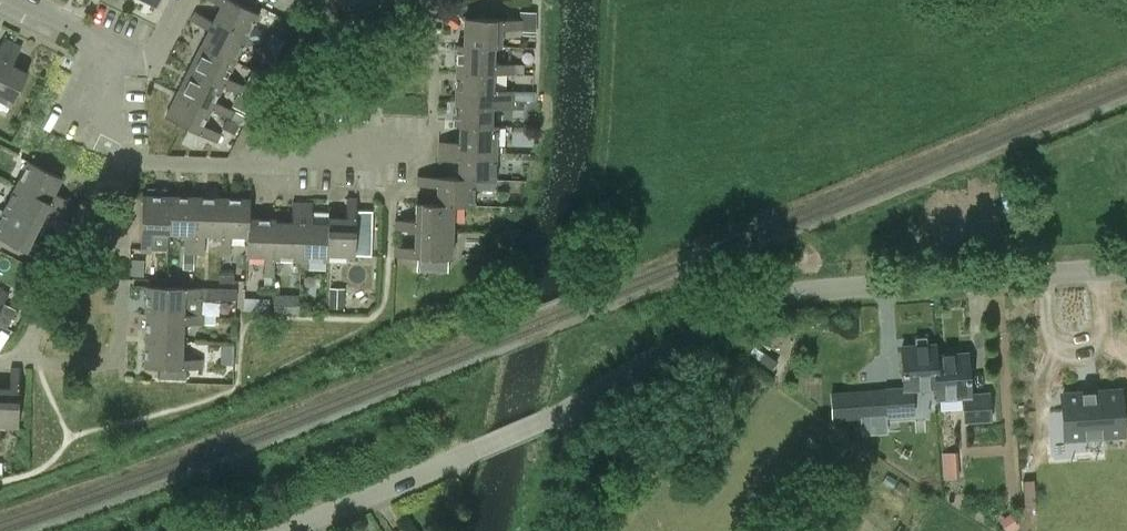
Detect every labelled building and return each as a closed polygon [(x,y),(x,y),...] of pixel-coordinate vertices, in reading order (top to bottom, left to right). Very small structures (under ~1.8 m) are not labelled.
[(221,5),(213,19),(213,21),(246,37),(258,13),(233,0),(211,0),(221,5)] [(234,61),(246,37),(213,21),(213,19),(196,11),(191,20),(209,29),(201,44),(234,61)] [(495,46),(495,47),(500,48),(501,29),(522,30),(522,20),(465,18),(464,45),(495,46)] [(12,42),(4,38),(0,45),(0,66),(12,42)] [(0,66),(0,99),(11,105),(27,72),(13,65),(22,47),(12,42),(0,66)] [(226,76),(234,61),(201,44),(189,68),(222,85),(240,94),(244,85),(226,76)] [(494,64),(495,47),(495,46),(464,45),(457,44),(456,72),(494,73),(494,74),(514,74),(514,65),(494,64)] [(215,100),(222,85),(189,68),(177,92),(210,109),(228,117),(232,109),(215,100)] [(493,90),(494,74),(494,73),(456,72),(456,98),(513,100),(513,91),(493,90)] [(247,80),(241,94),(253,100),(259,86),(247,80)] [(203,124),(210,109),(177,92),(165,116),(216,141),(220,133),(203,124)] [(513,110),(513,100),(456,98),(455,126),(460,126),(460,125),(492,126),(492,125),(492,109),(513,110)] [(228,118),(223,127),(234,132),(239,123),(228,118)] [(439,142),(439,151),(497,153),(498,125),(492,125),(492,126),(460,125),(460,126),(459,142),(439,142)] [(474,179),(474,180),(496,180),(497,153),(439,151),(438,161),(459,161),(458,178),(458,179),(474,179)] [(69,210),(73,201),(54,192),(62,177),(29,160),(17,185),(69,210)] [(474,190),(474,180),(474,179),(458,179),(458,178),(418,177),(418,186),(438,186),(437,203),(437,204),(453,205),(453,206),(473,206),(474,190)] [(495,190),(496,180),(474,180),(474,190),(495,190)] [(64,219),(69,210),(17,185),(5,208),(39,225),(46,210),(64,219)] [(169,194),(168,194),(167,188),(148,188),(145,193),(142,193),(140,250),(151,251),(151,230),(168,231),(169,194)] [(194,252),(196,195),(169,194),(168,231),(185,231),(185,252),(194,252)] [(209,232),(221,233),(223,196),(196,195),(194,252),(205,253),(205,232),(209,232)] [(231,233),(247,234),(248,234),(249,217),(250,197),(223,196),(221,233),(220,253),(230,253),(231,233)] [(346,216),(328,215),(328,222),(326,253),(354,254),(355,230),(356,196),(347,196),(346,216)] [(275,257),(300,258),(302,202),(292,201),(292,221),(276,221),(275,257)] [(326,259),(326,253),(328,222),(311,222),(312,202),(302,202),(300,258),(326,259)] [(395,230),(416,231),(416,230),(453,231),(453,206),(453,205),(437,204),(437,203),(417,203),(416,221),(396,220),(395,230)] [(39,225),(5,208),(0,219),(0,236),(45,258),(49,250),(31,241),(39,225)] [(275,257),(276,221),(276,218),(249,217),(248,234),(247,234),(247,254),(264,255),(263,275),(274,275),(275,257)] [(372,231),(355,230),(354,254),(372,255),(372,231)] [(395,246),(394,257),(452,259),(453,231),(416,230),(416,231),(416,247),(395,246)] [(237,289),(205,288),(148,286),(147,313),(184,315),(184,314),(184,297),(204,298),(236,299),(237,289)] [(9,293),(0,289),(0,312),(9,293)] [(344,308),(344,295),(329,294),(329,307),(344,308)] [(299,314),(299,312),(299,295),(274,295),(274,311),(274,314),(299,314)] [(204,314),(184,314),(184,315),(147,313),(146,340),(183,341),(183,324),(203,324),(204,314)] [(182,358),(183,341),(146,340),(145,367),(160,368),(187,369),(202,369),(202,358),(182,358)] [(914,416),(913,389),(937,387),(935,357),(934,346),(902,348),(905,387),(885,388),(887,417),(914,416)] [(967,355),(935,357),(937,387),(938,398),(963,396),(964,423),(992,421),(990,392),(969,393),(967,355)] [(19,368),(9,367),(9,386),(0,386),(0,423),(17,424),(19,368)] [(186,379),(187,369),(160,368),(159,378),(186,379)] [(1120,390),(1062,394),(1066,438),(1123,433),(1120,390)] [(862,416),(860,392),(832,393),(833,417),(862,416)] [(944,453),(945,476),(961,476),(959,452),(944,453)] [(1040,503),(1038,478),(1029,479),(1031,503),(1040,503)]
